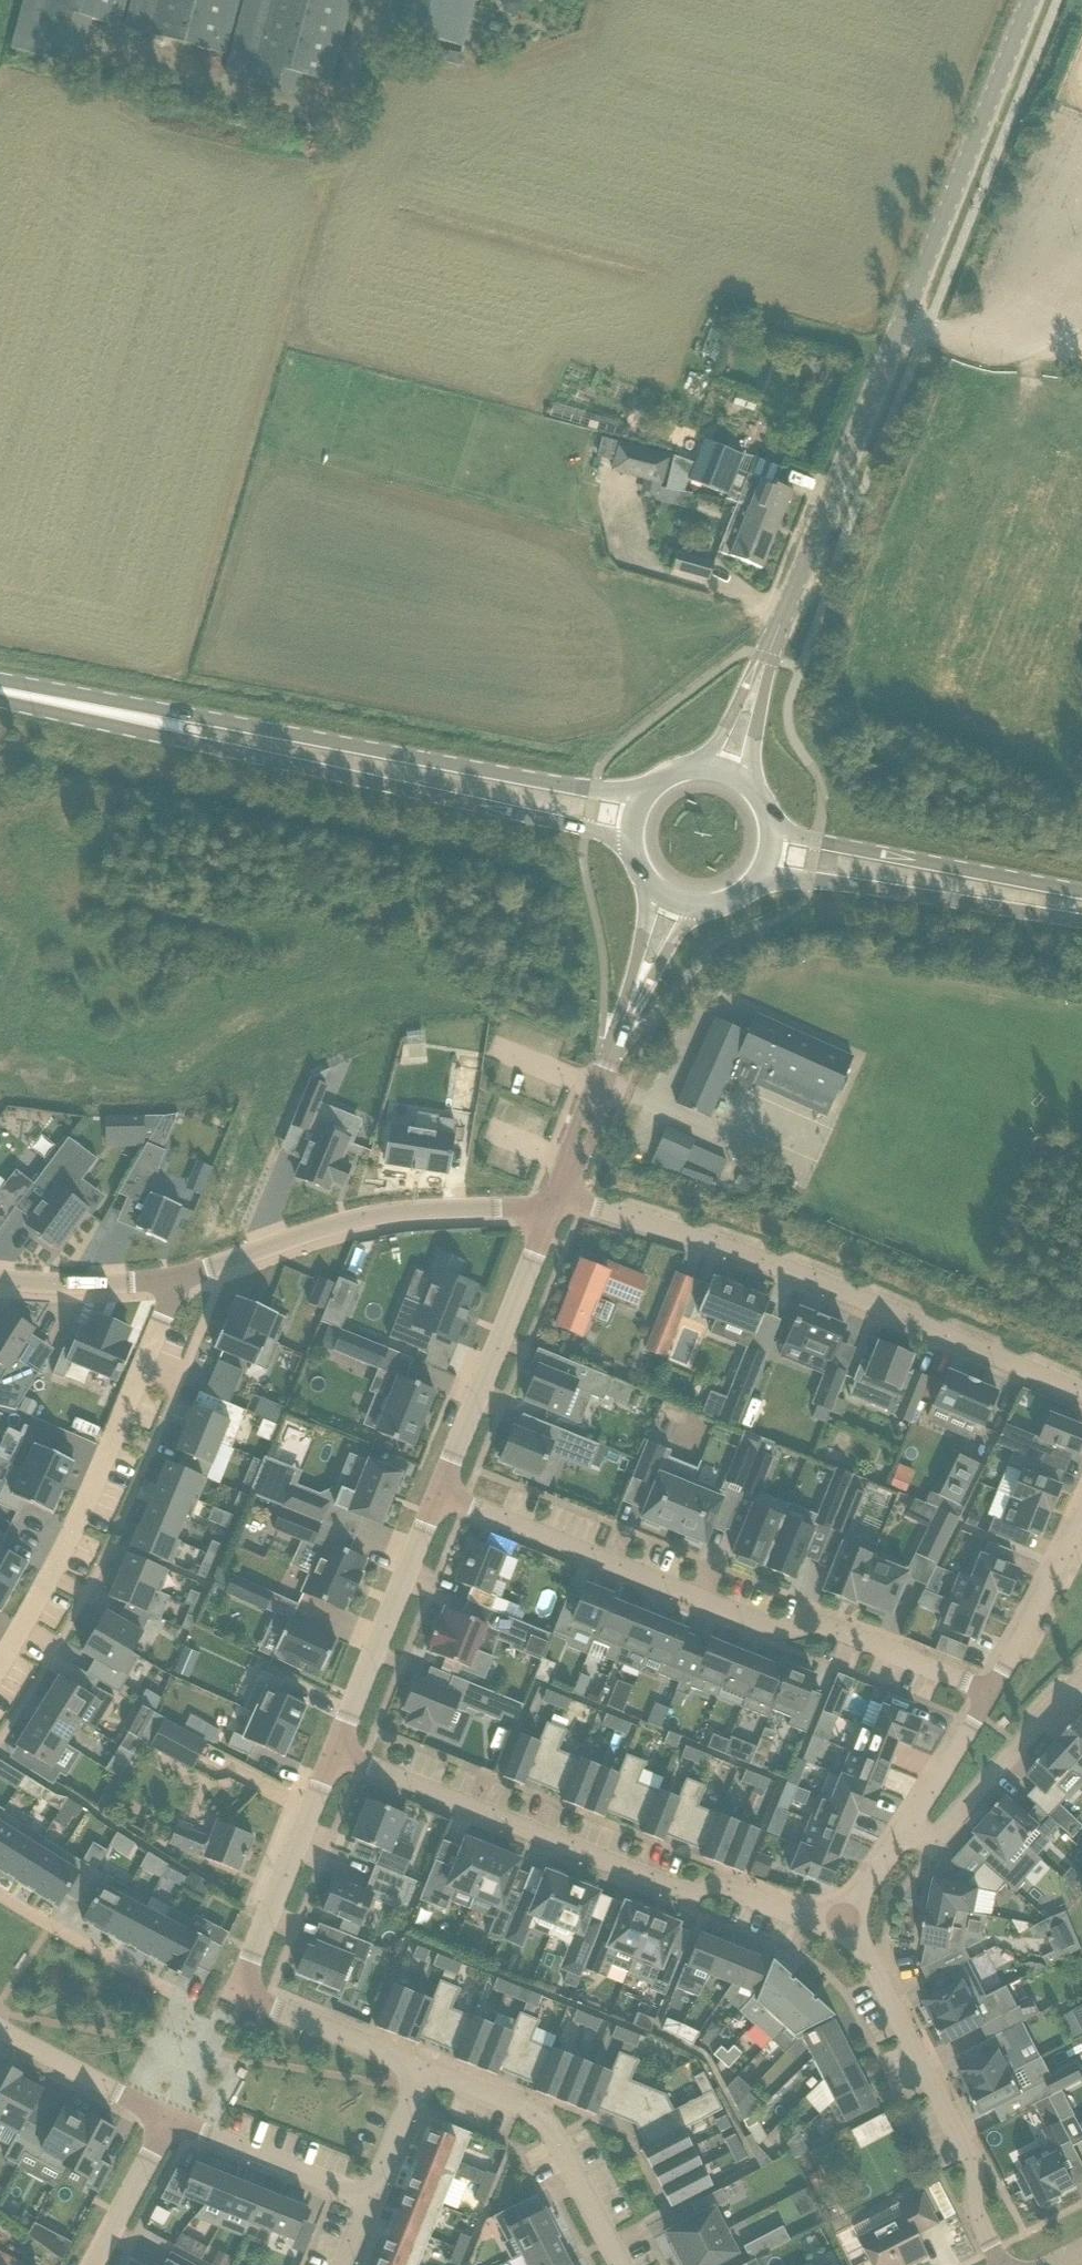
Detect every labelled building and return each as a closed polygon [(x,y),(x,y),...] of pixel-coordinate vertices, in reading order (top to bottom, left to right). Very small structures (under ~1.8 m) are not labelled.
[(38,6),(118,27),(125,0),(23,0),(10,48),(26,53),(38,6)] [(123,28),(223,55),(238,0),(131,0),(123,28)] [(329,83),(351,0),(245,0),(225,76),(295,94),(300,75),(329,83)] [(475,0),(405,0),(398,29),(462,46),(475,0)] [(678,440),(671,438),(676,422),(663,419),(655,445),(674,451),(678,440)] [(603,438),(599,458),(614,462),(612,471),(644,478),(662,483),(669,457),(670,455),(603,438)] [(705,443),(689,481),(727,497),(738,471),(743,458),(705,443)] [(735,516),(735,515),(776,531),(792,492),(771,483),(738,471),(727,497),(725,500),(736,505),(732,515),(735,516)] [(776,531),(735,515),(735,516),(732,515),(718,553),(740,561),(761,569),(776,531)] [(674,570),(708,581),(715,562),(680,552),(674,570)] [(747,1033),(715,1019),(676,1105),(706,1119),(719,1088),(726,1092),(730,1083),(747,1090),(757,1065),(833,1101),(853,1058),(756,1014),(747,1033)] [(458,1067),(452,1111),(470,1114),(477,1070),(458,1067)] [(310,1079),(290,1126),(313,1135),(295,1177),(328,1191),(332,1183),(341,1187),(350,1166),(340,1162),(349,1140),(328,1131),(336,1111),(319,1104),(326,1085),(310,1079)] [(143,1116),(105,1117),(105,1140),(143,1139),(143,1117),(143,1116)] [(391,1126),(385,1164),(446,1173),(454,1121),(438,1118),(436,1133),(391,1126)] [(147,1143),(117,1194),(145,1206),(135,1228),(146,1233),(145,1235),(166,1243),(181,1206),(150,1194),(149,1190),(165,1151),(160,1149),(167,1133),(156,1128),(147,1144),(147,1143)] [(685,1163),(695,1140),(666,1128),(656,1151),(685,1163)] [(26,1223),(25,1225),(28,1227),(36,1233),(41,1237),(39,1239),(51,1248),(53,1245),(57,1248),(87,1208),(70,1196),(97,1159),(68,1138),(34,1184),(47,1195),(28,1220),(26,1223)] [(1074,1169),(1077,1175),(1081,1176),(1081,1159),(1076,1162),(1074,1169)] [(33,1184),(15,1170),(0,1190),(0,1229),(33,1184)] [(404,1298),(388,1338),(427,1353),(435,1334),(454,1342),(462,1321),(464,1323),(468,1313),(465,1312),(475,1286),(462,1281),(462,1279),(457,1277),(462,1263),(438,1253),(428,1278),(433,1279),(423,1305),(404,1298)] [(597,1300),(601,1291),(617,1297),(615,1302),(634,1309),(646,1279),(604,1262),(601,1270),(580,1261),(569,1288),(570,1289),(556,1326),(581,1336),(589,1316),(586,1315),(593,1298),(597,1300)] [(697,1313),(754,1336),(768,1300),(711,1277),(697,1313)] [(320,1278),(309,1304),(324,1311),(335,1284),(320,1278)] [(338,1278),(320,1321),(340,1330),(358,1286),(338,1278)] [(236,1297),(225,1322),(276,1343),(286,1318),(236,1297)] [(648,1346),(665,1353),(683,1308),(665,1301),(648,1346)] [(828,1367),(844,1327),(827,1320),(828,1319),(816,1314),(815,1316),(799,1309),(785,1345),(804,1352),(799,1365),(824,1374),(812,1403),(830,1411),(845,1374),(828,1367)] [(19,1362),(29,1345),(26,1343),(34,1329),(7,1312),(0,1323),(0,1366),(6,1370),(0,1380),(0,1407),(15,1411),(38,1374),(19,1362)] [(63,1348),(52,1374),(63,1379),(71,1360),(114,1379),(117,1372),(119,1373),(121,1367),(120,1366),(128,1345),(124,1343),(129,1330),(93,1315),(88,1329),(83,1327),(73,1352),(63,1348)] [(225,1322),(213,1349),(267,1371),(278,1344),(276,1343),(225,1322)] [(332,1351),(379,1371),(388,1349),(384,1348),(341,1330),(332,1351)] [(887,1414),(910,1423),(928,1379),(912,1372),(911,1374),(906,1372),(912,1357),(877,1343),(869,1363),(861,1360),(852,1381),(893,1398),(887,1414)] [(710,1393),(701,1416),(717,1422),(737,1429),(751,1393),(766,1355),(746,1347),(731,1385),(726,1399),(710,1393)] [(524,1401),(563,1416),(574,1389),(602,1401),(611,1379),(558,1357),(552,1372),(538,1366),(524,1401)] [(218,1361),(203,1394),(211,1397),(228,1404),(242,1371),(218,1361)] [(982,1426),(996,1393),(997,1394),(997,1392),(978,1384),(978,1383),(976,1382),(975,1383),(968,1380),(969,1379),(966,1378),(966,1379),(946,1371),(946,1372),(943,1380),(934,1401),(932,1405),(931,1406),(982,1428),(983,1427),(982,1426)] [(931,1375),(922,1396),(934,1401),(943,1380),(931,1375)] [(425,1413),(434,1391),(398,1377),(375,1432),(412,1447),(420,1425),(421,1425),(426,1413),(425,1413)] [(92,1390),(82,1416),(103,1424),(113,1399),(92,1390)] [(193,1406),(183,1428),(220,1444),(231,1448),(246,1411),(228,1404),(211,1397),(205,1411),(193,1406)] [(23,1400),(19,1410),(33,1416),(37,1406),(23,1400)] [(1076,1456),(1077,1453),(1081,1440),(1081,1428),(1066,1421),(1067,1418),(1051,1412),(1050,1415),(1048,1414),(1039,1438),(1032,1436),(1030,1442),(1016,1436),(1009,1451),(1012,1452),(1042,1464),(1056,1470),(1063,1451),(1076,1456)] [(259,1419),(254,1432),(269,1437),(274,1425),(259,1419)] [(588,1468),(597,1444),(540,1422),(534,1436),(513,1428),(506,1444),(502,1443),(497,1457),(501,1458),(499,1461),(516,1468),(515,1472),(533,1480),(535,1476),(538,1477),(545,1461),(554,1465),(558,1456),(588,1468)] [(183,1428),(174,1450),(183,1454),(178,1467),(206,1479),(211,1466),(220,1444),(183,1428)] [(672,1531),(692,1480),(663,1468),(670,1451),(646,1441),(631,1478),(653,1487),(641,1518),(645,1520),(643,1523),(657,1529),(659,1525),(672,1531)] [(23,1469),(22,1470),(62,1488),(74,1463),(34,1444),(23,1469)] [(740,1491),(756,1452),(738,1445),(723,1482),(741,1489),(740,1491)] [(756,1498),(772,1458),(756,1452),(740,1491),(756,1498)] [(1042,1464),(1012,1452),(1006,1467),(1020,1472),(1011,1496),(1048,1511),(1047,1512),(1048,1513),(1058,1489),(1059,1488),(1058,1488),(1059,1486),(1036,1477),(1042,1464)] [(963,1509),(983,1468),(953,1454),(934,1494),(963,1509)] [(256,1474),(262,1461),(253,1457),(248,1470),(256,1474)] [(198,1501),(207,1479),(206,1479),(178,1467),(165,1461),(156,1484),(198,1501)] [(389,1506),(394,1492),(401,1474),(392,1470),(393,1467),(378,1461),(377,1464),(368,1461),(354,1494),(341,1489),(334,1506),(348,1511),(347,1512),(380,1525),(388,1505),(389,1506)] [(0,1493),(0,1505),(17,1513),(23,1501),(51,1514),(62,1488),(22,1470),(23,1469),(13,1464),(0,1493)] [(830,1530),(837,1513),(847,1487),(848,1487),(853,1475),(837,1468),(814,1523),(830,1530)] [(894,1476),(890,1486),(905,1492),(909,1482),(894,1476)] [(692,1480),(672,1531),(685,1536),(684,1540),(698,1545),(699,1542),(703,1543),(724,1492),(692,1480)] [(188,1523),(198,1501),(156,1484),(147,1504),(184,1520),(184,1521),(188,1523)] [(321,1522),(328,1503),(289,1487),(282,1506),(321,1522)] [(847,1487),(837,1513),(830,1530),(847,1536),(864,1494),(848,1487),(847,1487)] [(241,1509),(247,1496),(239,1492),(233,1505),(241,1509)] [(1038,1537),(1047,1512),(1048,1511),(1011,1496),(1000,1522),(1034,1536),(1036,1537),(1036,1536),(1038,1537)] [(176,1540),(184,1521),(184,1520),(147,1504),(138,1525),(175,1541),(176,1540)] [(762,1567),(782,1518),(751,1505),(732,1555),(739,1557),(737,1562),(753,1568),(755,1564),(762,1567)] [(312,1544),(320,1523),(281,1507),(273,1528),(312,1544)] [(915,1554),(936,1564),(958,1519),(936,1508),(915,1554)] [(227,1529),(232,1516),(224,1512),(219,1525),(227,1529)] [(969,1515),(966,1524),(969,1526),(975,1528),(979,1519),(969,1515)] [(762,1567),(793,1579),(813,1530),(782,1518),(762,1567)] [(171,1565),(181,1542),(176,1540),(175,1541),(138,1525),(129,1547),(171,1565)] [(214,1557),(220,1545),(212,1541),(206,1553),(214,1557)] [(496,1596),(490,1594),(505,1554),(470,1541),(454,1582),(471,1588),(466,1601),(491,1611),(496,1596)] [(350,1598),(362,1574),(360,1573),(365,1560),(325,1542),(302,1592),(343,1610),(348,1598),(350,1598)] [(1007,1596),(1016,1573),(1017,1573),(1017,1571),(1018,1570),(1006,1565),(1012,1551),(988,1542),(982,1556),(980,1555),(970,1579),(969,1580),(995,1591),(1007,1596)] [(854,1601),(862,1580),(871,1558),(872,1559),(873,1556),(841,1544),(822,1591),(854,1604),(855,1601),(854,1601)] [(13,1587),(27,1563),(0,1548),(0,1580),(13,1587)] [(168,1571),(127,1553),(117,1575),(154,1591),(154,1592),(159,1594),(168,1571)] [(209,1570),(214,1557),(206,1553),(201,1566),(209,1570)] [(907,1573),(872,1559),(871,1558),(862,1580),(854,1601),(855,1601),(866,1606),(865,1610),(882,1617),(884,1613),(890,1615),(907,1573)] [(946,1595),(952,1572),(944,1569),(937,1592),(946,1595)] [(145,1613),(154,1592),(154,1591),(117,1575),(108,1597),(126,1605),(145,1613)] [(273,1593),(232,1575),(225,1592),(265,1610),(273,1593)] [(949,1601),(986,1616),(995,1591),(969,1580),(970,1579),(959,1575),(949,1601)] [(13,1587),(0,1580),(0,1611),(13,1587)] [(574,1631),(593,1639),(594,1639),(609,1601),(609,1602),(611,1597),(584,1586),(579,1598),(568,1594),(553,1632),(571,1639),(574,1631)] [(193,1607),(198,1594),(190,1590),(184,1603),(193,1607)] [(615,1662),(622,1645),(621,1645),(634,1611),(631,1610),(633,1607),(621,1603),(620,1606),(609,1602),(609,1601),(594,1639),(593,1639),(592,1641),(608,1648),(604,1658),(615,1662)] [(974,1641),(974,1640),(976,1641),(986,1616),(949,1601),(938,1626),(973,1640),(972,1640),(974,1641)] [(107,1612),(95,1633),(129,1653),(130,1652),(141,1632),(151,1615),(145,1613),(126,1605),(118,1618),(107,1612)] [(438,1621),(426,1650),(430,1652),(430,1653),(462,1666),(461,1668),(482,1677),(490,1659),(475,1653),(486,1625),(444,1608),(439,1621),(438,1621)] [(659,1622),(634,1611),(621,1645),(622,1645),(646,1655),(659,1622)] [(336,1639),(275,1612),(268,1626),(283,1633),(271,1658),(301,1671),(304,1664),(321,1671),(336,1639)] [(496,1613),(489,1629),(545,1651),(551,1635),(496,1613)] [(189,1631),(195,1618),(187,1615),(181,1628),(189,1631)] [(657,1674),(678,1683),(679,1683),(696,1641),(684,1636),(686,1632),(673,1627),(675,1624),(663,1619),(662,1623),(659,1622),(646,1655),(647,1655),(663,1661),(657,1674)] [(95,1633),(83,1653),(94,1660),(86,1674),(118,1693),(118,1692),(123,1685),(126,1679),(139,1657),(130,1652),(129,1653),(95,1633)] [(679,1683),(678,1683),(675,1691),(685,1695),(687,1696),(691,1688),(701,1692),(706,1679),(722,1685),(735,1652),(732,1651),(734,1648),(722,1643),(721,1646),(709,1642),(707,1646),(696,1641),(679,1683)] [(184,1648),(174,1672),(188,1678),(198,1654),(184,1648)] [(735,1652),(722,1685),(746,1695),(747,1695),(760,1662),(735,1652)] [(542,1658),(534,1678),(545,1682),(553,1662),(542,1658)] [(771,1710),(786,1672),(785,1672),(760,1662),(747,1695),(746,1695),(741,1708),(768,1719),(771,1710)] [(787,1726),(805,1733),(814,1713),(820,1695),(809,1691),(814,1678),(787,1668),(785,1672),(786,1672),(771,1710),(790,1718),(787,1726)] [(261,1671),(243,1710),(265,1721),(266,1719),(294,1732),(305,1706),(278,1693),(283,1681),(261,1671)] [(580,1673),(572,1693),(582,1697),(590,1677),(580,1673)] [(448,1728),(455,1709),(465,1713),(466,1708),(499,1721),(508,1699),(452,1676),(446,1691),(415,1678),(402,1710),(409,1712),(405,1724),(428,1733),(433,1722),(448,1728)] [(103,1716),(114,1698),(99,1689),(87,1683),(82,1691),(59,1677),(45,1700),(79,1721),(88,1707),(103,1716)] [(617,1678),(612,1691),(627,1696),(632,1684),(617,1678)] [(123,1685),(118,1692),(125,1696),(129,1689),(123,1685)] [(838,1718),(848,1693),(832,1686),(822,1711),(838,1718)] [(554,1706),(556,1700),(558,1695),(546,1690),(541,1701),(554,1706)] [(675,1691),(671,1702),(681,1706),(685,1695),(675,1691)] [(887,1693),(871,1731),(897,1742),(897,1743),(909,1747),(918,1724),(919,1723),(919,1721),(907,1716),(912,1703),(887,1693)] [(556,1700),(554,1706),(566,1711),(571,1700),(558,1695),(556,1700)] [(79,1721),(45,1700),(31,1723),(65,1744),(79,1721)] [(140,1739),(154,1713),(138,1704),(124,1731),(140,1739)] [(654,1704),(646,1723),(660,1729),(668,1710),(654,1704)] [(601,1725),(614,1730),(618,1719),(605,1714),(601,1725)] [(1055,1745),(1076,1765),(1081,1770),(1081,1716),(1055,1745)] [(233,1733),(227,1747),(249,1757),(254,1745),(283,1757),(294,1732),(266,1719),(265,1721),(256,1742),(237,1734),(233,1733)] [(618,1719),(614,1730),(626,1735),(630,1724),(618,1719)] [(164,1721),(150,1746),(192,1769),(205,1743),(164,1721)] [(51,1766),(65,1744),(31,1723),(16,1746),(37,1759),(30,1771),(52,1785),(60,1772),(51,1766)] [(563,1796),(564,1796),(579,1759),(558,1750),(566,1731),(546,1723),(538,1742),(539,1742),(524,1780),(525,1780),(563,1796)] [(220,1732),(206,1724),(199,1737),(212,1745),(220,1732)] [(817,1724),(812,1736),(829,1743),(834,1730),(817,1724)] [(897,1743),(897,1742),(871,1731),(860,1726),(850,1752),(887,1766),(891,1757),(897,1743)] [(663,1743),(676,1748),(680,1737),(667,1732),(663,1743)] [(539,1742),(538,1742),(519,1734),(501,1777),(523,1786),(525,1780),(524,1780),(539,1742)] [(723,1754),(729,1741),(712,1734),(707,1747),(723,1754)] [(749,1764),(754,1751),(729,1741),(723,1754),(749,1764)] [(754,1751),(749,1764),(761,1769),(771,1746),(758,1741),(754,1751)] [(1076,1765),(1055,1745),(1026,1775),(1038,1786),(1028,1796),(1037,1805),(1049,1817),(1068,1797),(1056,1785),(1076,1765)] [(120,1778),(132,1754),(120,1746),(105,1770),(120,1778)] [(681,1757),(693,1762),(697,1751),(685,1746),(681,1757)] [(802,1761),(806,1763),(813,1766),(818,1755),(806,1750),(802,1761)] [(693,1762),(706,1767),(710,1756),(697,1751),(693,1762)] [(878,1791),(878,1790),(887,1766),(850,1752),(840,1776),(878,1792),(878,1791)] [(646,1763),(626,1754),(618,1774),(619,1774),(604,1812),(643,1828),(644,1828),(659,1791),(638,1782),(646,1763)] [(796,1786),(806,1763),(802,1761),(795,1758),(787,1780),(786,1782),(796,1786)] [(564,1796),(563,1796),(561,1802),(582,1810),(599,1767),(579,1759),(564,1796)] [(10,1767),(1,1780),(17,1790),(18,1788),(25,1777),(10,1767)] [(618,1774),(599,1767),(582,1810),(602,1818),(604,1812),(619,1774),(618,1774)] [(741,1781),(753,1786),(757,1775),(745,1770),(741,1781)] [(757,1775),(753,1786),(765,1791),(770,1780),(757,1775)] [(856,1811),(856,1812),(868,1817),(878,1792),(840,1776),(831,1800),(830,1801),(856,1811)] [(25,1777),(18,1788),(39,1801),(40,1799),(46,1789),(25,1777)] [(679,1798),(675,1807),(663,1836),(664,1836),(703,1852),(719,1814),(698,1806),(706,1786),(685,1778),(678,1798),(679,1798)] [(796,1786),(786,1782),(779,1799),(789,1803),(796,1786)] [(55,1795),(46,1789),(40,1799),(60,1811),(68,1799),(55,1795)] [(679,1798),(678,1798),(659,1791),(644,1828),(643,1828),(641,1834),(662,1842),(664,1836),(663,1836),(675,1807),(679,1798)] [(809,1821),(846,1836),(856,1812),(856,1811),(830,1801),(831,1800),(820,1796),(809,1821)] [(1058,1826),(1049,1817),(1037,1805),(1028,1815),(1007,1796),(990,1815),(1024,1845),(1025,1844),(1036,1832),(1045,1840),(1058,1826)] [(394,1842),(405,1815),(366,1800),(355,1827),(351,1838),(381,1850),(375,1865),(403,1876),(414,1850),(394,1842)] [(22,1824),(3,1812),(0,1817),(0,1860),(22,1824)] [(719,1814),(703,1852),(701,1858),(721,1866),(729,1846),(738,1822),(719,1814)] [(1024,1878),(1040,1860),(1041,1859),(1025,1844),(1024,1845),(990,1815),(987,1818),(984,1815),(973,1827),(977,1830),(974,1833),(995,1852),(985,1863),(1007,1883),(1017,1892),(1027,1880),(1024,1878)] [(788,1822),(774,1816),(767,1833),(782,1838),(788,1822)] [(846,1836),(809,1821),(799,1846),(837,1861),(838,1860),(837,1860),(840,1852),(846,1836)] [(738,1822),(729,1846),(721,1866),(741,1874),(759,1831),(738,1822)] [(216,1839),(194,1830),(195,1828),(183,1823),(173,1847),(244,1874),(258,1838),(222,1824),(216,1839)] [(43,1837),(22,1824),(0,1860),(0,1871),(15,1880),(43,1837)] [(115,1833),(108,1845),(130,1858),(137,1846),(115,1833)] [(36,1893),(63,1850),(43,1837),(15,1880),(18,1882),(36,1893)] [(473,1896),(493,1847),(480,1842),(479,1843),(480,1844),(480,1845),(466,1839),(454,1868),(435,1860),(419,1900),(445,1910),(454,1888),(473,1896)] [(799,1846),(789,1871),(827,1887),(828,1885),(829,1884),(828,1883),(837,1861),(799,1846)] [(506,1852),(493,1847),(473,1896),(492,1904),(486,1916),(493,1919),(487,1935),(502,1941),(503,1939),(520,1895),(507,1889),(518,1861),(504,1855),(505,1854),(506,1854),(506,1852)] [(57,1907),(84,1863),(63,1850),(36,1893),(57,1907)] [(764,1878),(771,1859),(757,1854),(750,1872),(764,1878)] [(974,1914),(979,1890),(998,1894),(1007,1883),(985,1863),(965,1886),(935,1879),(930,1903),(958,1909),(957,1910),(974,1914)] [(520,1895),(503,1939),(517,1945),(526,1923),(538,1918),(554,1925),(572,1882),(561,1878),(563,1875),(550,1870),(549,1873),(545,1871),(535,1897),(521,1892),(520,1895)] [(191,1873),(183,1889),(203,1899),(211,1885),(191,1873)] [(106,1876),(83,1921),(104,1933),(122,1897),(123,1898),(128,1888),(106,1876)] [(322,1910),(360,1926),(373,1895),(360,1889),(360,1888),(359,1887),(359,1889),(334,1879),(322,1910)] [(580,1976),(583,1969),(598,1931),(601,1924),(588,1918),(598,1893),(594,1891),(595,1888),(583,1883),(582,1886),(572,1882),(554,1925),(551,1931),(568,1938),(573,1950),(565,1970),(580,1976)] [(122,1897),(104,1933),(125,1944),(144,1908),(123,1898),(122,1897)] [(598,1931),(583,1969),(598,1975),(604,1960),(628,1970),(627,1973),(628,1973),(634,1958),(633,1958),(651,1914),(649,1913),(651,1909),(637,1903),(635,1907),(624,1903),(611,1936),(598,1931)] [(964,1942),(949,1950),(957,1910),(958,1909),(930,1903),(921,1944),(930,1946),(929,1950),(921,1949),(917,1967),(925,1983),(937,1977),(969,1961),(973,1959),(964,1942)] [(144,1908),(125,1944),(146,1955),(165,1920),(144,1908)] [(665,1957),(678,1924),(667,1920),(669,1916),(655,1910),(653,1915),(651,1914),(633,1958),(634,1958),(645,1962),(640,1976),(642,1981),(651,1984),(649,1990),(664,1996),(678,1962),(665,1957)] [(1059,1959),(1081,1948),(1066,1912),(1044,1921),(1052,1937),(1048,1939),(1059,1959)] [(165,1920),(146,1955),(167,1966),(186,1931),(165,1920)] [(1037,1925),(1012,1921),(1019,1935),(1037,1925)] [(342,1980),(350,1959),(364,1965),(372,1945),(330,1928),(323,1946),(316,1943),(313,1950),(307,1948),(297,1973),(316,1981),(316,1982),(320,1984),(317,1990),(339,1999),(346,1981),(342,1980)] [(208,1973),(222,1947),(187,1929),(186,1931),(167,1966),(166,1968),(189,1980),(196,1967),(208,1973)] [(697,1997),(709,1976),(722,1942),(708,1937),(708,1935),(707,1934),(706,1936),(699,1933),(686,1965),(684,1964),(675,1988),(697,1997)] [(722,1942),(709,1976),(731,1984),(744,1951),(730,1945),(731,1944),(729,1943),(729,1945),(722,1942)] [(425,1962),(429,1951),(416,1946),(412,1957),(425,1962)] [(744,1951),(731,1984),(752,1993),(753,1994),(766,1962),(767,1963),(767,1961),(752,1954),(753,1953),(752,1952),(751,1954),(744,1951)] [(445,1970),(449,1959),(436,1954),(432,1965),(445,1970)] [(495,1958),(491,1969),(501,1973),(505,1962),(495,1958)] [(457,1975),(461,1964),(449,1959),(445,1970),(457,1975)] [(752,2024),(791,1982),(790,1981),(787,1978),(789,1976),(771,1960),(770,1964),(767,1963),(766,1962),(753,1994),(752,1993),(750,1998),(738,2011),(752,2024)] [(925,2003),(921,2005),(930,2023),(934,2021),(935,2023),(975,2003),(987,1997),(979,1980),(969,1961),(942,1975),(949,1989),(924,2001),(925,2003)] [(505,1994),(509,1983),(496,1978),(492,1989),(505,1994)] [(782,2027),(809,1998),(809,1999),(811,1997),(792,1979),(790,1981),(791,1982),(752,2024),(770,2040),(782,2027)] [(457,2054),(473,2017),(452,2008),(459,1989),(439,1981),(432,2000),(417,2038),(457,2054)] [(517,1999),(521,1988),(509,1983),(505,1994),(517,1999)] [(375,2028),(395,2036),(413,1993),(392,1984),(375,2028)] [(537,2007),(541,1996),(528,1991),(524,2002),(526,2003),(537,2007)] [(432,2000),(413,1993),(395,2036),(415,2044),(417,2038),(432,2000)] [(975,2003),(935,2023),(946,2045),(1005,2015),(993,1994),(987,1997),(975,2003)] [(782,2027),(796,2040),(801,2038),(801,2037),(831,2022),(830,2021),(829,2018),(832,2016),(815,2000),(813,2002),(809,1999),(809,1998),(782,2027)] [(1033,2001),(1009,2013),(1016,2026),(1039,2014),(1033,2001)] [(526,2003),(522,2014),(536,2020),(541,2009),(537,2007),(526,2003)] [(1073,2011),(1081,2029),(1081,2007),(1073,2011)] [(584,2026),(588,2015),(576,2010),(572,2021),(584,2026)] [(498,2070),(536,2086),(537,2086),(552,2049),(531,2040),(539,2021),(536,2020),(522,2014),(519,2012),(511,2032),(512,2032),(497,2070),(498,2070)] [(637,2014),(633,2026),(648,2032),(653,2021),(637,2014)] [(597,2031),(601,2020),(588,2015),(584,2026),(597,2031)] [(454,2059),(475,2068),(492,2025),(473,2017),(457,2054),(454,2059)] [(675,2037),(680,2026),(681,2024),(666,2019),(661,2030),(675,2037)] [(831,2022),(801,2037),(801,2038),(812,2058),(844,2042),(840,2036),(842,2035),(841,2034),(840,2034),(832,2020),(830,2021),(831,2022)] [(710,2023),(704,2032),(713,2038),(719,2029),(710,2023)] [(512,2032),(511,2032),(492,2025),(475,2068),(495,2076),(498,2070),(497,2070),(512,2032)] [(624,2042),(628,2031),(615,2026),(611,2037),(624,2042)] [(683,2041),(688,2030),(680,2026),(675,2037),(683,2041)] [(636,2047),(640,2036),(628,2031),(624,2042),(636,2047)] [(984,2058),(959,2071),(970,2093),(1011,2072),(1002,2056),(1014,2050),(1005,2031),(978,2045),(984,2058)] [(844,2042),(812,2058),(822,2079),(854,2063),(851,2057),(853,2056),(852,2055),(850,2056),(844,2042)] [(719,2061),(728,2069),(741,2054),(733,2046),(727,2052),(719,2061)] [(713,2055),(719,2061),(727,2052),(720,2047),(713,2055)] [(572,2056),(552,2049),(537,2086),(536,2086),(534,2091),(554,2100),(572,2056)] [(612,2072),(596,2110),(597,2110),(634,2125),(649,2088),(630,2080),(638,2060),(618,2052),(610,2072),(611,2072),(612,2072)] [(554,2100),(574,2108),(591,2064),(572,2056),(554,2100)] [(854,2063),(822,2079),(833,2101),(865,2085),(862,2078),(864,2077),(863,2076),(861,2077),(854,2063)] [(18,2074),(0,2064),(0,2108),(18,2074)] [(611,2072),(610,2072),(591,2064),(574,2108),(595,2116),(597,2110),(596,2110),(611,2072)] [(982,2115),(1038,2086),(1027,2064),(1011,2072),(970,2093),(982,2115)] [(1076,2064),(1045,2080),(1053,2096),(1063,2091),(1081,2081),(1081,2075),(1076,2064)] [(682,2130),(721,2109),(711,2090),(702,2073),(693,2078),(702,2095),(673,2110),(665,2094),(649,2088),(634,2125),(645,2147),(681,2129),(682,2130)] [(41,2089),(32,2085),(34,2082),(18,2074),(0,2108),(0,2124),(17,2133),(3,2158),(18,2166),(24,2154),(23,2154),(38,2127),(25,2120),(41,2089)] [(865,2085),(833,2101),(845,2123),(876,2107),(873,2100),(874,2099),(874,2097),(872,2098),(865,2085)] [(740,2101),(748,2093),(741,2087),(734,2095),(740,2101)] [(1049,2098),(1061,2121),(1061,2122),(1075,2115),(1063,2091),(1053,2096),(1049,2098)] [(762,2106),(748,2093),(740,2101),(741,2101),(735,2107),(743,2121),(752,2115),(762,2106)] [(64,2166),(90,2117),(75,2109),(74,2112),(65,2107),(50,2134),(38,2127),(23,2154),(24,2154),(61,2174),(66,2166),(64,2166)] [(731,2127),(724,2115),(714,2121),(720,2132),(731,2127)] [(757,2124),(752,2116),(742,2121),(747,2129),(757,2124)] [(99,2160),(115,2130),(90,2117),(64,2166),(66,2166),(88,2178),(83,2186),(98,2194),(112,2167),(99,2160)] [(1079,2156),(1061,2122),(1061,2121),(1044,2130),(1050,2142),(1044,2145),(1051,2157),(1043,2161),(1043,2159),(1023,2169),(1026,2176),(1017,2181),(1026,2199),(1036,2194),(1042,2206),(1046,2204),(1047,2207),(1059,2201),(1057,2198),(1061,2196),(1059,2192),(1072,2186),(1073,2189),(1075,2188),(1074,2184),(1064,2164),(1079,2156)] [(454,2175),(471,2133),(447,2123),(443,2133),(431,2128),(418,2160),(454,2175)] [(691,2148),(682,2130),(681,2129),(645,2147),(640,2150),(650,2169),(691,2148)] [(740,2146),(734,2134),(724,2139),(730,2151),(740,2146)] [(805,2153),(795,2134),(786,2143),(794,2159),(805,2153)] [(747,2158),(740,2146),(730,2151),(736,2163),(747,2158)] [(660,2188),(701,2167),(691,2148),(650,2169),(660,2188)] [(764,2154),(755,2159),(760,2168),(771,2162),(764,2154)] [(442,2206),(454,2175),(418,2160),(405,2192),(442,2206)] [(204,2205),(217,2172),(203,2166),(203,2164),(202,2164),(201,2166),(194,2163),(189,2175),(175,2170),(160,2199),(178,2206),(182,2196),(204,2205)] [(670,2207),(711,2186),(701,2167),(660,2188),(670,2207)] [(490,2189),(495,2175),(486,2171),(480,2186),(490,2189)] [(818,2171),(808,2177),(815,2190),(825,2185),(818,2171)] [(226,2214),(239,2181),(233,2178),(234,2176),(232,2176),(232,2178),(217,2172),(204,2205),(226,2214)] [(262,2190),(255,2187),(256,2185),(255,2185),(254,2187),(239,2181),(226,2214),(248,2223),(262,2190)] [(484,2204),(490,2189),(480,2186),(474,2200),(484,2204)] [(674,2257),(724,2231),(713,2209),(728,2202),(721,2189),(691,2204),(697,2217),(665,2232),(671,2244),(668,2245),(674,2257)] [(284,2199),(277,2196),(278,2194),(277,2194),(276,2195),(262,2190),(248,2223),(270,2232),(284,2199)] [(442,2206),(405,2192),(393,2223),(429,2238),(442,2206)] [(835,2236),(850,2264),(869,2264),(870,2264),(897,2264),(906,2261),(908,2264),(910,2264),(926,2257),(915,2235),(937,2224),(926,2204),(920,2192),(897,2204),(835,2236)] [(294,2241),(307,2208),(299,2205),(300,2203),(299,2202),(298,2204),(284,2199),(270,2232),(294,2241)] [(502,2244),(510,2260),(511,2260),(522,2254),(521,2254),(554,2237),(555,2238),(557,2236),(557,2235),(544,2210),(521,2222),(513,2206),(493,2216),(506,2242),(502,2244)] [(162,2225),(168,2214),(157,2207),(150,2219),(162,2225)] [(393,2223),(380,2254),(407,2264),(418,2264),(429,2238),(393,2223)] [(782,2226),(743,2247),(750,2261),(789,2240),(782,2226)] [(724,2231),(674,2257),(678,2264),(713,2264),(736,2253),(724,2231)] [(71,2243),(52,2233),(44,2248),(62,2261),(71,2243)] [(465,2252),(470,2238),(461,2234),(455,2248),(465,2252)] [(206,2249),(180,2235),(174,2245),(200,2260),(206,2249)] [(522,2254),(527,2264),(552,2264),(565,2258),(555,2238),(554,2237),(521,2254),(522,2254)] [(465,2252),(455,2248),(449,2263),(455,2264),(459,2264),(465,2252)] [(0,2253),(0,2264),(22,2264),(0,2253)] [(212,2264),(229,2264),(231,2261),(218,2254),(212,2264)] [(380,2254),(376,2264),(407,2264),(380,2254)]
